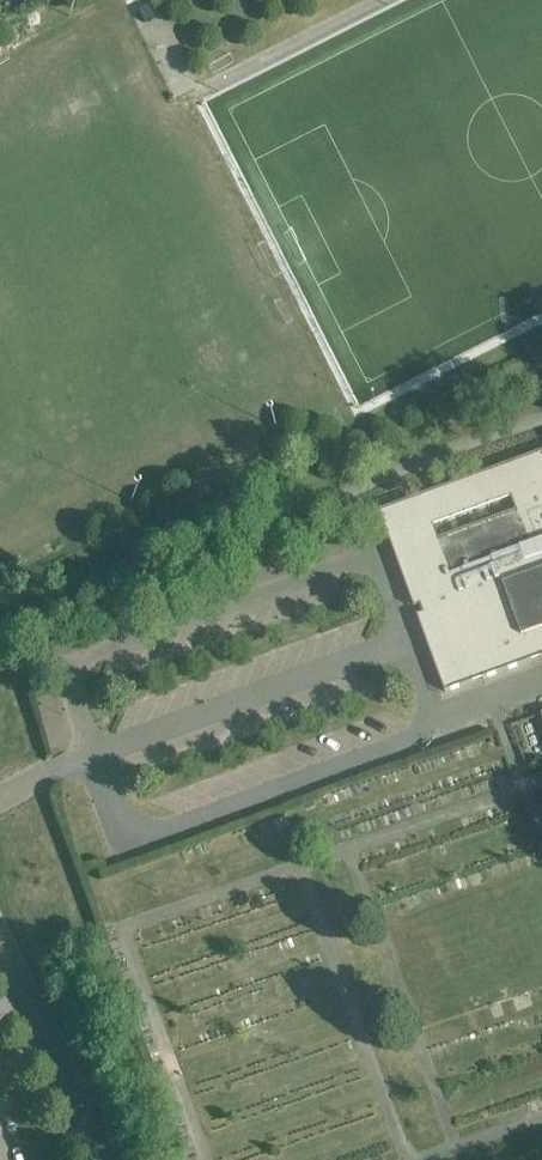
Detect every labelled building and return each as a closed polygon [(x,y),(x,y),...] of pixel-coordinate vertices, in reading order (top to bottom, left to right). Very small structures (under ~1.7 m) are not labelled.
[(541,657),(541,453),(379,512),(393,530),(396,539),(414,608),(421,606),(424,615),(417,617),(430,630),(442,666),(445,693),(473,683),(472,679),(481,675),(482,679),(531,661),(530,657),(539,654),(540,658),(541,657)]
